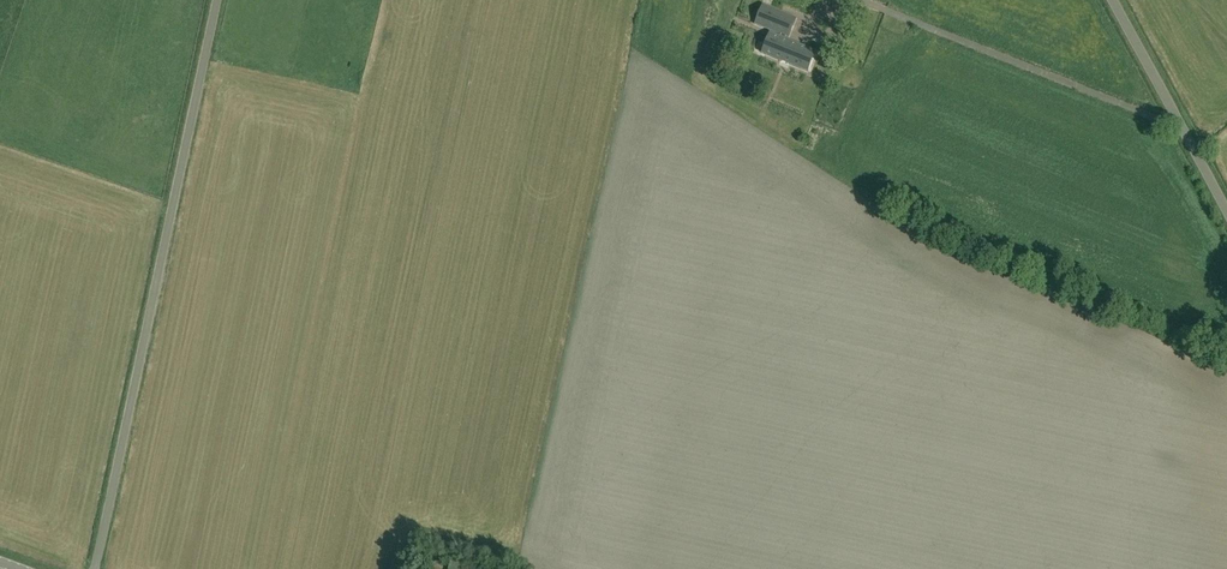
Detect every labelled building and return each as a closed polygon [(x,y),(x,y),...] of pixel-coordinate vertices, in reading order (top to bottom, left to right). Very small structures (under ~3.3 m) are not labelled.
[(762,7),(755,26),(782,36),(781,39),(769,35),(766,44),(762,54),(765,55),(782,62),(783,62),(790,65),(802,70),(810,51),(785,41),(786,38),(789,39),(796,20),(786,16),(785,19),(781,17),(782,14),(762,7)] [(771,73),(773,60),(757,58),(755,71),(771,73)]
